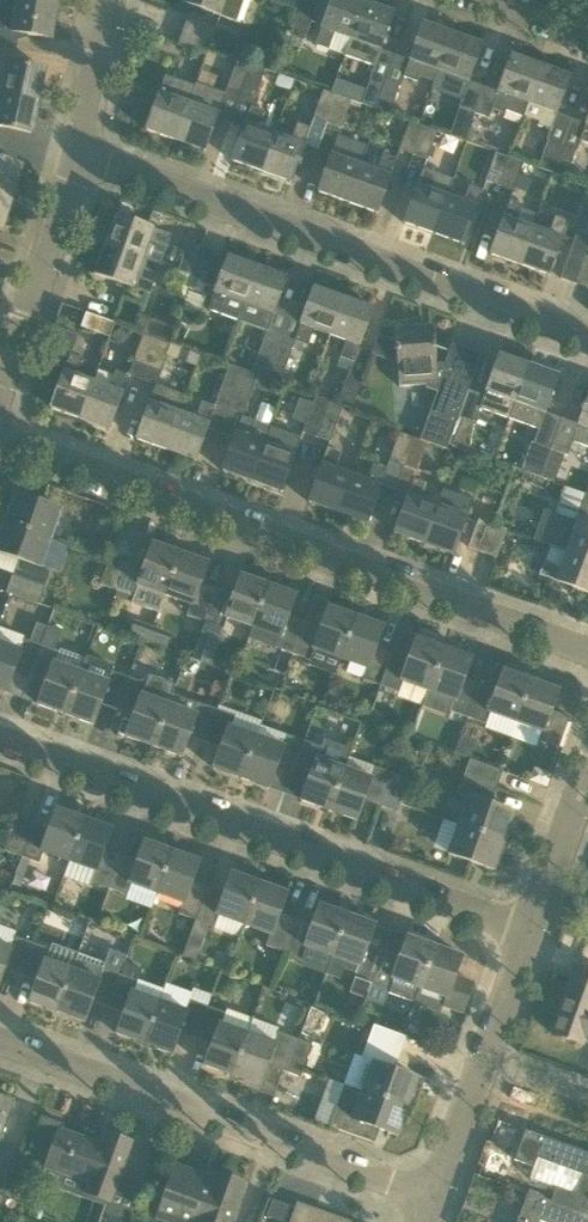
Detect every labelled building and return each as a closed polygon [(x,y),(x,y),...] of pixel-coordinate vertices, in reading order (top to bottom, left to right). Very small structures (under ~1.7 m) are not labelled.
[(27,35),(51,39),(57,5),(26,0),(0,0),(0,29),(12,31),(11,32),(27,35)] [(182,2),(236,22),(244,0),(182,0),(182,2)] [(287,1),(285,6),(299,10),(302,0),(287,0),(287,1)] [(315,10),(319,0),(302,0),(299,10),(299,11),(291,35),(292,36),(303,40),(305,41),(315,10)] [(364,1),(361,0),(331,0),(315,44),(345,55),(364,1)] [(364,1),(345,55),(374,66),(394,12),(364,1)] [(188,17),(183,31),(211,42),(216,27),(188,17)] [(438,70),(439,70),(453,33),(423,22),(403,76),(417,81),(419,76),(434,82),(438,70)] [(211,42),(183,31),(178,45),(206,55),(211,42)] [(453,33),(439,70),(455,76),(449,93),(462,97),(482,44),(453,33)] [(506,110),(522,116),(541,65),(511,54),(492,108),(505,113),(506,110)] [(241,98),(253,65),(237,59),(226,92),(241,98)] [(38,102),(45,70),(9,62),(9,63),(0,61),(0,93),(38,102)] [(241,98),(254,102),(265,69),(253,65),(241,98)] [(570,76),(541,65),(522,116),(538,122),(537,125),(551,130),(570,76)] [(196,86),(179,80),(166,75),(146,130),(176,141),(196,86)] [(385,81),(371,76),(361,104),(375,109),(385,81)] [(385,81),(375,109),(389,114),(399,87),(385,81)] [(197,83),(196,86),(176,141),(205,151),(226,93),(197,83)] [(324,90),(313,118),(327,124),(337,95),(324,90)] [(31,133),(38,102),(0,93),(0,126),(31,133)] [(337,95),(327,124),(341,129),(351,100),(337,95)] [(232,161),(261,172),(275,134),(259,128),(265,112),(252,107),(232,161)] [(448,135),(464,140),(474,113),(459,107),(448,135)] [(474,113),(464,140),(478,146),(482,136),(468,131),(475,113),(474,113)] [(587,143),(587,118),(580,140),(587,143)] [(399,150),(413,155),(424,126),(410,121),(399,150)] [(275,134),(261,172),(291,182),(310,129),(297,124),(291,140),(275,134)] [(424,126),(413,155),(427,160),(438,131),(424,126)] [(318,192),(348,203),(361,166),(368,146),(338,136),(318,192)] [(561,146),(548,141),(538,168),(552,173),(561,146)] [(561,146),(552,173),(566,178),(576,151),(561,146)] [(485,181),(499,186),(510,158),(496,152),(485,181)] [(361,166),(348,203),(377,213),(396,160),(384,155),(378,172),(361,166)] [(510,158),(499,186),(513,191),(523,163),(510,158)] [(12,198),(22,166),(0,159),(0,194),(12,198)] [(404,223),(433,234),(447,196),(453,180),(423,169),(404,223)] [(447,196),(433,234),(463,244),(482,190),(469,186),(463,202),(447,196)] [(12,198),(0,194),(0,230),(2,230),(12,198)] [(519,265),(533,227),(516,221),(522,205),(509,200),(490,254),(519,265)] [(115,214),(105,244),(159,263),(169,234),(115,214)] [(533,227),(519,265),(549,275),(568,221),(555,217),(550,233),(533,227)] [(574,283),(587,245),(587,240),(576,235),(560,278),(574,283)] [(188,242),(180,265),(178,271),(192,276),(202,247),(188,242)] [(148,293),(152,280),(159,263),(105,244),(94,274),(148,293)] [(574,283),(587,288),(587,256),(585,255),(587,247),(587,245),(574,283)] [(202,247),(192,276),(188,288),(202,293),(205,285),(208,275),(216,252),(202,247)] [(208,309),(237,320),(257,266),(228,255),(208,309)] [(257,266),(237,320),(267,330),(287,277),(257,266)] [(314,329),(329,335),(343,297),(314,286),(294,340),(308,345),(314,329)] [(373,308),(343,297),(329,335),(346,341),(340,357),(353,362),(373,308)] [(115,323),(109,321),(86,312),(81,327),(109,337),(115,323)] [(158,339),(172,344),(177,329),(148,319),(143,334),(158,339)] [(68,352),(75,333),(50,325),(44,344),(68,352)] [(395,329),(399,387),(437,384),(433,327),(395,329)] [(158,339),(143,334),(129,371),(144,376),(158,339)] [(252,373),(258,375),(258,374),(265,377),(279,340),(265,335),(252,373)] [(158,339),(144,376),(158,382),(172,344),(158,339)] [(279,340),(265,377),(280,382),(293,345),(279,340)] [(50,408),(79,419),(93,382),(77,376),(80,366),(83,358),(70,353),(50,408)] [(499,353),(484,396),(480,406),(493,411),(509,418),(529,364),(499,353)] [(231,407),(244,370),(230,364),(216,402),(231,407)] [(539,428),(537,435),(534,442),(536,443),(526,472),(540,478),(551,449),(562,419),(545,413),(558,375),(529,364),(509,418),(525,424),(539,428)] [(258,375),(252,373),(244,370),(231,407),(244,412),(258,375)] [(109,387),(93,382),(79,419),(109,430),(129,376),(115,371),(109,387)] [(338,403),(344,405),(352,409),(362,381),(348,375),(338,403)] [(436,416),(456,424),(459,415),(468,390),(447,382),(436,416)] [(166,450),(180,413),(179,412),(185,396),(156,385),(136,439),(166,450)] [(301,433),(316,438),(331,401),(316,395),(301,433)] [(578,425),(572,441),(587,447),(587,397),(578,425)] [(344,405),(338,403),(331,401),(316,438),(329,443),(344,405)] [(180,413),(166,450),(195,461),(215,406),(202,402),(196,418),(180,413)] [(459,415),(456,424),(449,444),(463,449),(473,421),(459,415)] [(222,471),(252,482),(265,445),(249,439),(255,421),(242,416),(222,471)] [(301,438),(287,433),(272,427),(265,445),(252,482),(281,492),(301,438)] [(413,438),(399,433),(389,461),(403,466),(413,438)] [(413,438),(403,466),(417,471),(428,443),(413,438)] [(337,512),(351,476),(334,469),(340,452),(328,447),(308,502),(337,512)] [(551,449),(540,478),(554,483),(565,454),(551,449)] [(351,476),(337,512),(367,523),(387,469),(373,464),(366,481),(351,476)] [(437,507),(420,501),(427,484),(414,479),(394,533),(424,544),(437,507)] [(437,507),(424,544),(453,555),(473,500),(443,490),(437,507)] [(15,493),(5,522),(50,538),(61,509),(15,493)] [(576,522),(574,521),(562,517),(557,531),(551,548),(567,553),(567,552),(587,560),(587,526),(576,522)] [(482,553),(493,524),(479,519),(468,548),(482,553)] [(45,587),(51,569),(54,570),(64,543),(50,538),(5,522),(0,535),(0,552),(18,559),(12,575),(45,587)] [(493,524),(482,553),(496,558),(506,529),(493,524)] [(165,596),(181,553),(153,543),(145,563),(129,557),(117,591),(134,597),(132,602),(158,612),(165,596)] [(100,585),(117,591),(129,557),(112,551),(100,585)] [(567,552),(567,553),(561,570),(546,564),(542,576),(587,593),(587,560),(567,552)] [(187,616),(205,623),(217,589),(201,583),(208,563),(181,553),(165,596),(191,606),(187,616)] [(39,604),(45,587),(12,575),(6,592),(39,604)] [(233,595),(217,589),(205,623),(223,630),(227,619),(253,628),(268,584),(241,575),(233,595)] [(275,648),(292,654),(305,621),(289,615),(296,594),(268,584),(253,628),(279,638),(275,648)] [(314,650),(340,659),(355,616),(328,606),(321,627),(305,621),(292,654),(310,661),(314,650)] [(383,626),(355,616),(340,659),(366,669),(362,680),(380,687),(392,653),(392,652),(376,647),(383,626)] [(40,646),(47,626),(37,622),(30,642),(2,632),(3,629),(0,627),(0,691),(5,693),(13,672),(29,678),(40,646)] [(392,653),(380,687),(398,693),(402,682),(427,691),(422,705),(423,706),(444,648),(416,638),(414,642),(398,636),(392,652),(392,653)] [(65,714),(80,672),(54,662),(57,652),(40,646),(29,678),(45,684),(37,704),(65,714)] [(471,658),(444,648),(423,706),(449,715),(450,712),(468,719),(481,685),(464,679),(471,658)] [(129,678),(110,671),(112,666),(87,657),(81,672),(80,672),(65,714),(93,724),(100,704),(118,710),(129,678)] [(490,714),(515,723),(531,680),(503,670),(496,690),(481,685),(468,719),(486,725),(490,714)] [(129,678),(118,710),(133,716),(125,736),(154,747),(168,704),(142,695),(146,684),(129,678)] [(559,690),(531,680),(515,723),(542,732),(539,741),(558,748),(569,717),(551,711),(559,690)] [(204,742),(216,710),(198,703),(172,694),(168,704),(154,747),(181,756),(188,736),(204,742)] [(213,768),(241,778),(256,736),(230,726),(233,716),(216,710),(204,742),(220,747),(213,768)] [(276,768),(293,774),(304,742),(284,734),(280,745),(256,736),(241,778),(268,788),(276,768)] [(328,810),(344,768),(318,758),(321,748),(304,742),(293,774),(308,780),(301,800),(328,810)] [(464,776),(497,788),(503,771),(470,760),(464,776)] [(344,768),(328,810),(356,820),(364,800),(379,805),(391,773),(373,767),(369,777),(344,768)] [(391,773),(379,805),(396,812),(408,780),(391,773)] [(459,825),(504,842),(514,813),(491,804),(497,788),(464,776),(458,794),(468,798),(459,825)] [(68,861),(83,819),(57,809),(49,829),(33,823),(20,856),(38,863),(42,851),(68,861)] [(4,850),(20,856),(33,823),(17,818),(4,850)] [(83,819),(68,861),(94,871),(90,881),(108,888),(120,855),(105,850),(112,829),(83,819)] [(448,853),(494,870),(504,842),(459,825),(448,853)] [(120,855),(108,888),(127,895),(131,884),(156,893),(172,851),(144,841),(137,861),(120,855)] [(172,851),(156,893),(181,903),(178,913),(196,920),(208,887),(192,881),(200,861),(172,851)] [(244,925),(259,882),(232,872),(224,893),(208,887),(196,920),(209,924),(213,926),(212,929),(237,938),(244,925)] [(283,951),(295,919),(280,913),(287,892),(259,882),(244,925),(269,934),(265,945),(283,951)] [(332,957),(348,914),(320,904),(312,925),(295,919),(283,951),(302,958),(306,947),(332,957)] [(353,976),(372,983),(384,951),(368,945),(375,924),(374,924),(375,919),(362,914),(361,919),(348,914),(332,957),(329,964),(354,973),(353,976)] [(196,920),(189,940),(202,944),(209,924),(196,920)] [(384,951),(372,983),(366,999),(384,1006),(389,992),(413,1001),(418,988),(420,988),(435,946),(407,936),(400,956),(384,951)] [(33,943),(15,937),(11,948),(0,944),(0,980),(4,969),(20,975),(33,943)] [(33,943),(20,975),(36,981),(28,1002),(56,1012),(72,970),(47,961),(51,950),(33,943)] [(420,988),(446,998),(447,998),(455,977),(463,956),(435,946),(420,988)] [(78,954),(72,970),(56,1012),(84,1022),(92,1001),(108,1007),(120,975),(102,968),(104,963),(78,954)] [(576,965),(551,1033),(583,1044),(584,1041),(587,1042),(587,970),(576,965)] [(120,975),(108,1007),(124,1013),(116,1034),(144,1044),(159,1002),(133,993),(138,981),(121,975),(120,975)] [(473,983),(455,977),(447,998),(446,998),(443,1005),(463,1013),(473,983)] [(159,1002),(144,1044),(171,1054),(179,1033),(195,1039),(207,1007),(189,1000),(185,1011),(159,1002)] [(207,1007),(195,1039),(211,1044),(203,1065),(231,1075),(246,1034),(220,1024),(224,1013),(207,1007)] [(374,1025),(368,1041),(401,1053),(407,1037),(374,1025)] [(246,1034),(231,1075),(259,1085),(267,1065),(283,1070),(294,1038),(277,1032),(273,1043),(246,1034)] [(294,1038),(283,1070),(299,1076),(311,1044),(294,1038)] [(401,1053),(368,1041),(360,1061),(371,1064),(362,1091),(407,1108),(418,1078),(395,1070),(401,1053)] [(397,1135),(407,1108),(362,1091),(352,1119),(397,1135)] [(14,1099),(0,1094),(0,1137),(14,1099)] [(509,1149),(516,1130),(501,1125),(494,1144),(509,1149)] [(93,1177),(87,1193),(109,1201),(131,1141),(108,1133),(103,1147),(93,1142),(59,1130),(46,1166),(80,1179),(82,1173),(93,1177)] [(551,1201),(587,1214),(587,1153),(525,1131),(515,1160),(533,1167),(529,1178),(556,1187),(551,1201)] [(173,1221),(231,1221),(244,1183),(216,1173),(214,1180),(175,1166),(156,1216),(173,1221)] [(11,1180),(0,1175),(0,1210),(11,1180)] [(551,1201),(528,1193),(517,1221),(539,1221),(540,1221),(543,1221),(587,1221),(587,1214),(551,1201)] [(313,1208),(311,1211),(297,1206),(298,1202),(297,1202),(289,1221),(353,1221),(313,1208)] [(103,1212),(99,1221),(127,1221),(103,1212)]
